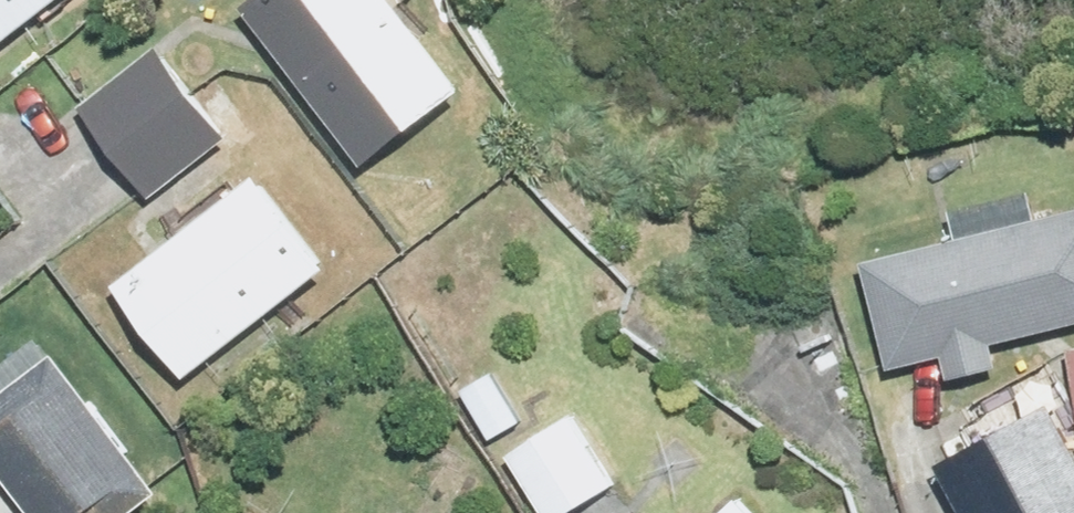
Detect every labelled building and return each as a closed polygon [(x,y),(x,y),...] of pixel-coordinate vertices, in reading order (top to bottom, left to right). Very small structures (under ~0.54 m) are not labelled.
[(72,0),(0,0),(0,55),(72,0)] [(253,7),(376,170),(478,94),(407,0),(263,0),(253,7)] [(171,47),(89,109),(159,202),(241,140),(171,47)] [(268,178),(125,287),(198,382),(342,273),(268,178)] [(902,368),(953,356),(960,385),(1013,373),(1007,347),(1073,331),(1073,221),(879,265),(902,368)] [(0,412),(0,459),(41,512),(154,512),(174,498),(69,360),(0,412)] [(949,469),(973,512),(1073,512),(1073,423),(1064,406),(949,469)] [(518,455),(553,512),(577,512),(622,486),(581,418),(518,455)] [(732,512),(756,512),(744,501),(732,512)]
